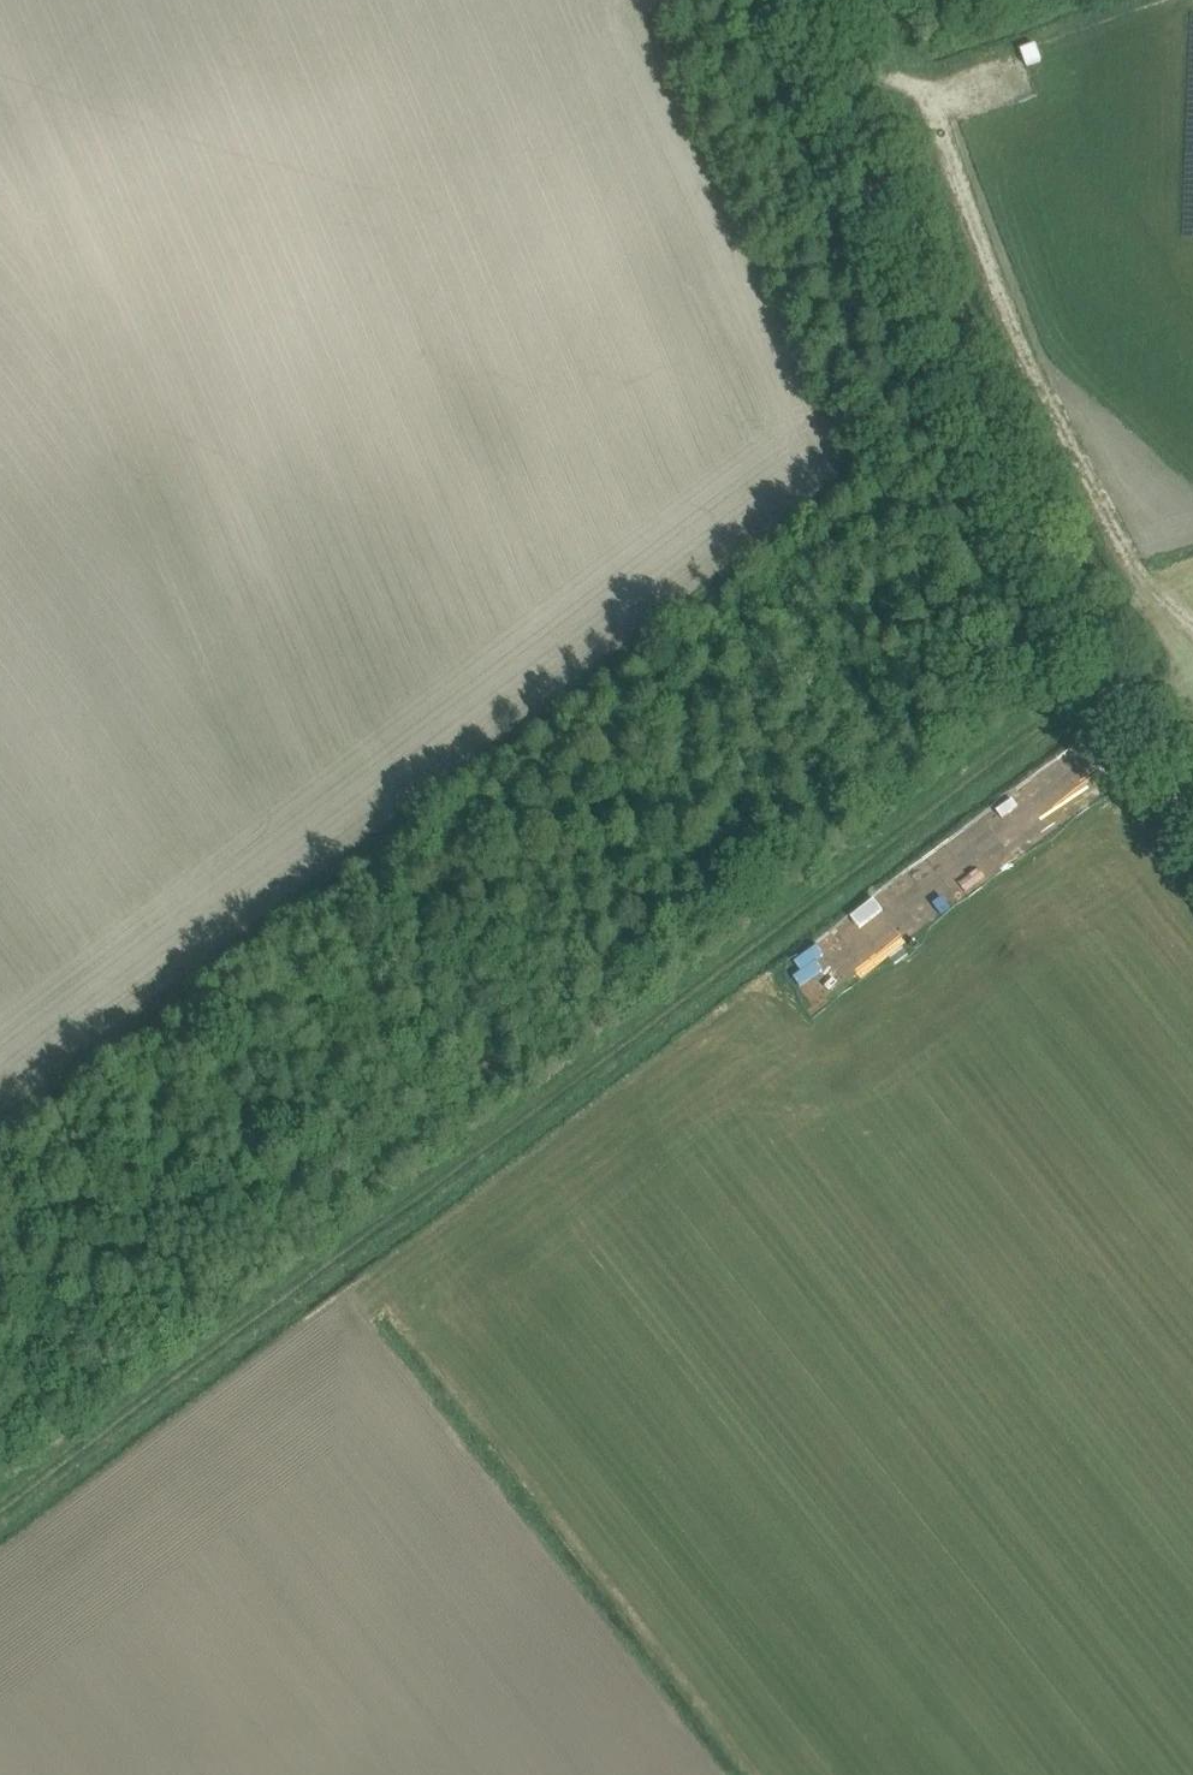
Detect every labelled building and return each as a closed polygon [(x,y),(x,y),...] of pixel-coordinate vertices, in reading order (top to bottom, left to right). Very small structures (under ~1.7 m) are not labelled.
[(1025,65),(1025,66),(1040,60),(1034,46),(1020,51),(1025,65)]
